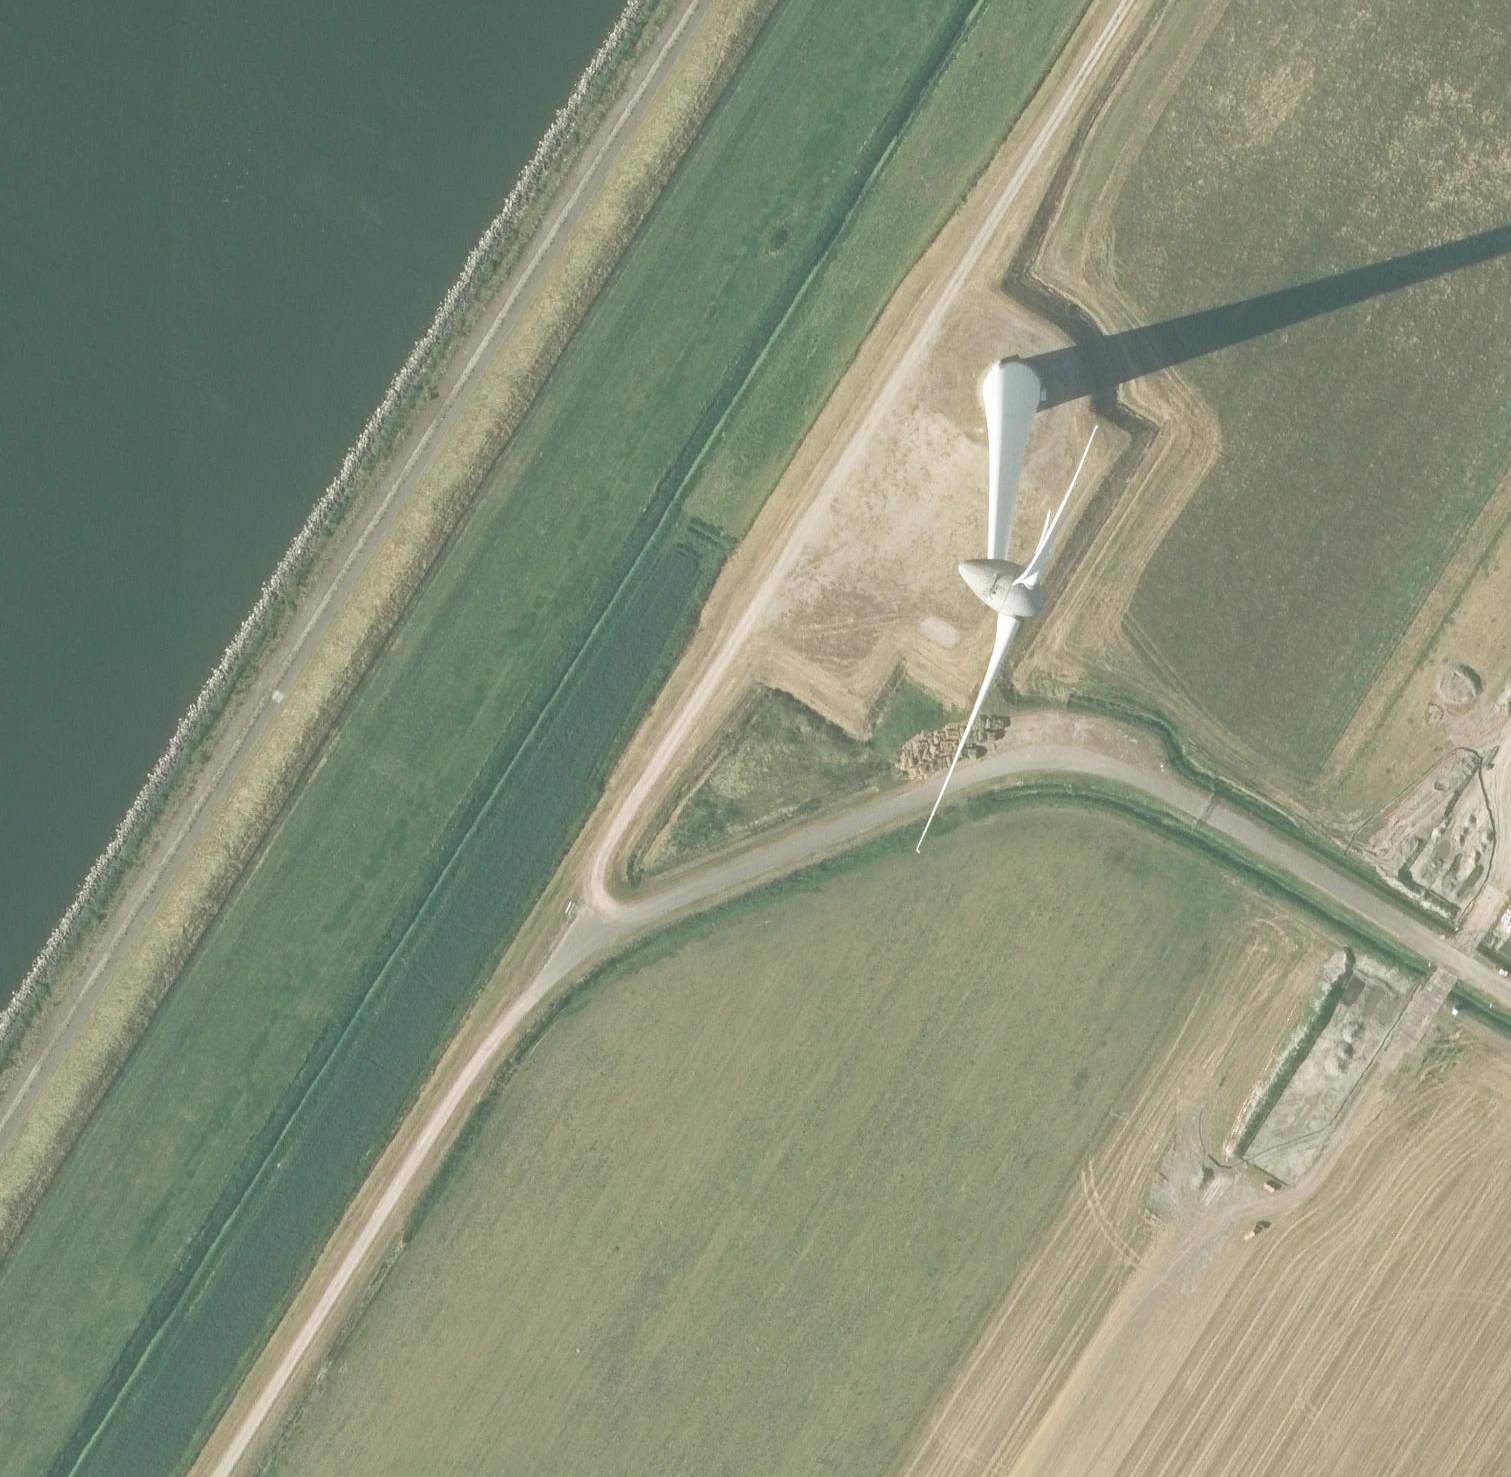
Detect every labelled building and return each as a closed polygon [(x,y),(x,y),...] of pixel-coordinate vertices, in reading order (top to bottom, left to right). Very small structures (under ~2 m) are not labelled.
[(978,391),(978,394),(979,403),(983,411),(989,419),(997,424),(1006,426),(1016,426),(1025,424),(1033,419),(1039,411),(1043,403),(1044,394),(1043,384),(1039,376),(1033,369),(1025,364),(1016,361),(1007,361),(998,363),(990,368),(983,375),(979,384),(979,387),(978,391)]
